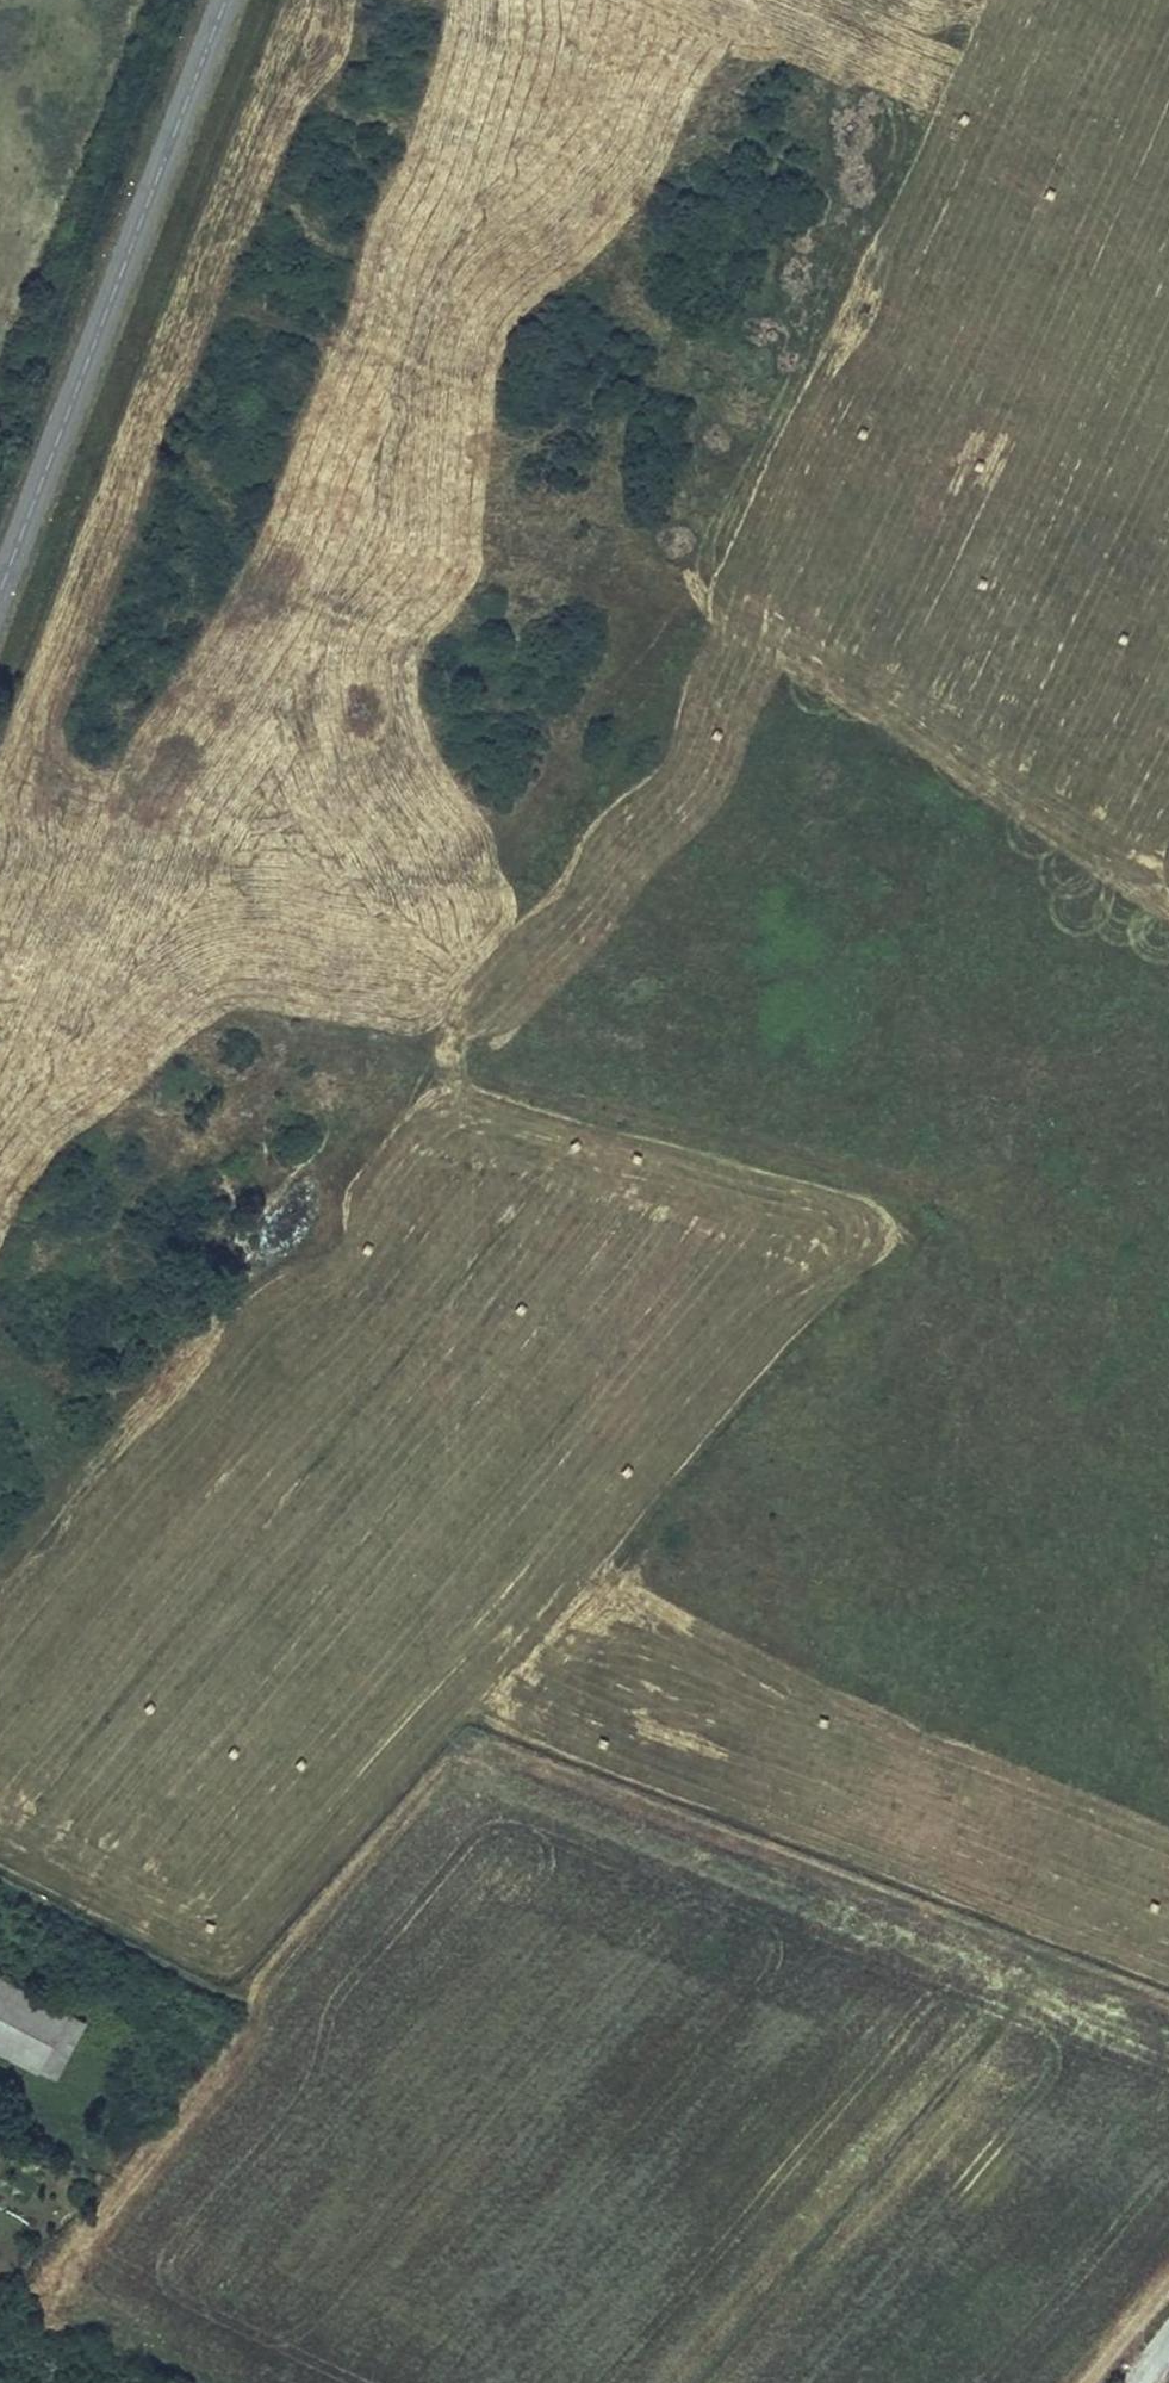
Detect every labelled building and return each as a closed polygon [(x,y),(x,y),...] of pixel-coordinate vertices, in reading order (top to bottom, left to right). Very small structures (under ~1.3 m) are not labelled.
[(54,2066),(82,2012),(0,1972),(0,2040),(54,2066)]
